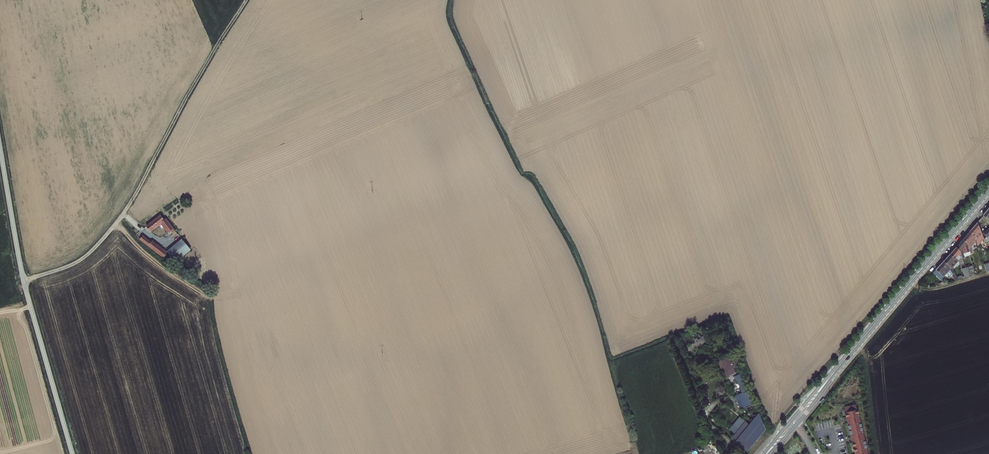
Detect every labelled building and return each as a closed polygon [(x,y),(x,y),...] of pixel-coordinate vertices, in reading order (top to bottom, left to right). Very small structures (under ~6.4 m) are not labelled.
[(160,215),(145,226),(151,233),(162,224),(170,234),(172,232),(174,234),(176,232),(165,218),(163,219),(160,215)] [(983,233),(980,225),(978,223),(971,231),(977,237),(976,239),(977,242),(978,246),(984,240),(985,239),(983,233)] [(976,239),(977,237),(971,231),(965,238),(968,241),(972,253),(972,254),(974,253),(972,248),(977,242),(976,239)] [(151,242),(142,235),(138,240),(165,261),(170,254),(168,252),(153,241),(151,242)] [(972,253),(968,241),(965,238),(958,246),(962,250),(964,256),(972,253)] [(182,241),(168,252),(170,254),(176,262),(190,250),(182,241)] [(964,256),(962,250),(958,246),(952,253),(960,260),(960,261),(965,260),(964,256)] [(960,261),(960,260),(952,253),(946,259),(955,267),(958,264),(959,265),(960,263),(960,261)] [(959,276),(955,267),(946,259),(939,268),(936,271),(946,279),(951,273),(953,275),(954,273),(958,280),(961,279),(959,276)] [(970,276),(977,274),(974,265),(968,267),(969,271),(970,276)] [(734,354),(717,361),(725,379),(736,374),(734,368),(739,366),(734,354)] [(743,391),(748,405),(754,403),(749,389),(743,391)] [(843,406),(855,453),(869,453),(857,403),(843,406)] [(731,438),(747,450),(765,428),(759,411),(749,424),(740,417),(730,429),(735,433),(731,438)]
